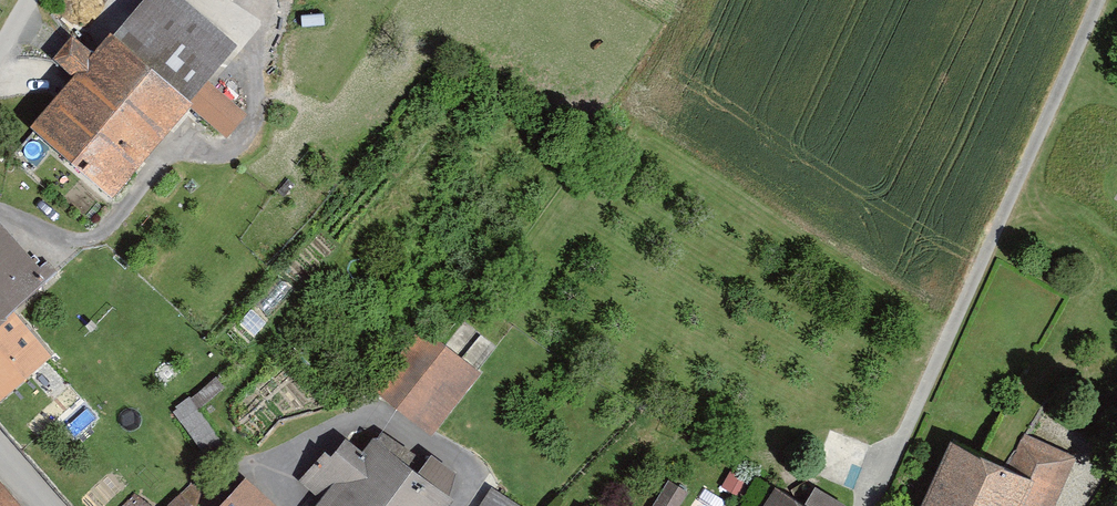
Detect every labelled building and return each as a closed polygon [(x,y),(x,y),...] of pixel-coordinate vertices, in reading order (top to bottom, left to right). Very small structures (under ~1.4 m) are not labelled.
[(29,127),(110,196),(190,105),(227,137),(247,113),(209,81),(238,44),(187,0),(142,0),(114,33),(111,30),(94,51),(73,33),(54,57),(76,75),(29,127)] [(3,400),(53,354),(13,311),(51,276),(0,220),(0,397),(3,400)] [(373,389),(433,436),(483,374),(422,327),(373,389)] [(216,424),(190,397),(172,411),(206,457),(224,445),(216,424)] [(1025,433),(1009,468),(1035,481),(1023,505),(1056,505),(1076,457),(1025,433)] [(455,498),(449,494),(456,473),(431,455),(419,472),(374,436),(364,451),(346,438),(331,456),(325,451),(300,479),(322,501),(318,505),(449,505),(455,498)] [(950,441),(921,505),(1023,505),(1035,481),(1009,468),(950,441)] [(246,477),(219,505),(279,505),(246,477)] [(669,481),(653,505),(680,505),(689,491),(669,481)] [(763,505),(848,505),(815,486),(805,504),(776,486),(763,505)] [(492,487),(480,505),(520,505),(492,487)] [(0,489),(0,505),(17,505),(0,489)] [(121,505),(153,505),(135,492),(121,505)] [(181,493),(167,505),(194,505),(181,493)]
